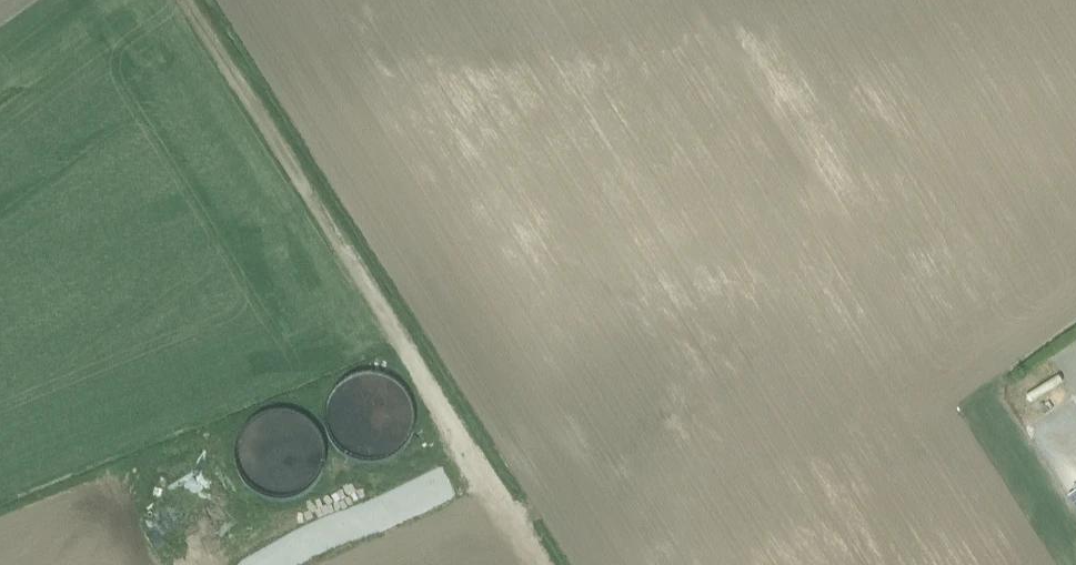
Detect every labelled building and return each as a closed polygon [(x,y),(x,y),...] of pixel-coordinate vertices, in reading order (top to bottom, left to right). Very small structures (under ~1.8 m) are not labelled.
[(326,411),(326,420),(326,428),(329,436),(332,443),(337,450),(344,456),(351,460),(358,463),(367,465),(375,465),(383,463),(391,460),(398,456),(404,450),(409,443),(413,436),(415,428),(416,420),(415,411),(413,403),(409,396),(404,389),(398,384),(391,379),(383,376),(375,375),(367,375),(358,376),(351,379),(344,384),(337,389),(332,396),(329,403),(326,411)] [(313,427),(307,422),(300,418),(292,416),(284,414),(276,415),(268,416),(261,419),(254,424),(248,429),(243,436),(240,443),(238,451),(237,459),(238,467),(240,475),(244,483),(249,489),(255,495),(262,499),(270,502),(278,503),(287,503),(295,502),(302,498),(309,494),(315,488),(320,481),(324,474),(326,466),(326,457),(325,449),(323,441),(318,434),(313,427)]
